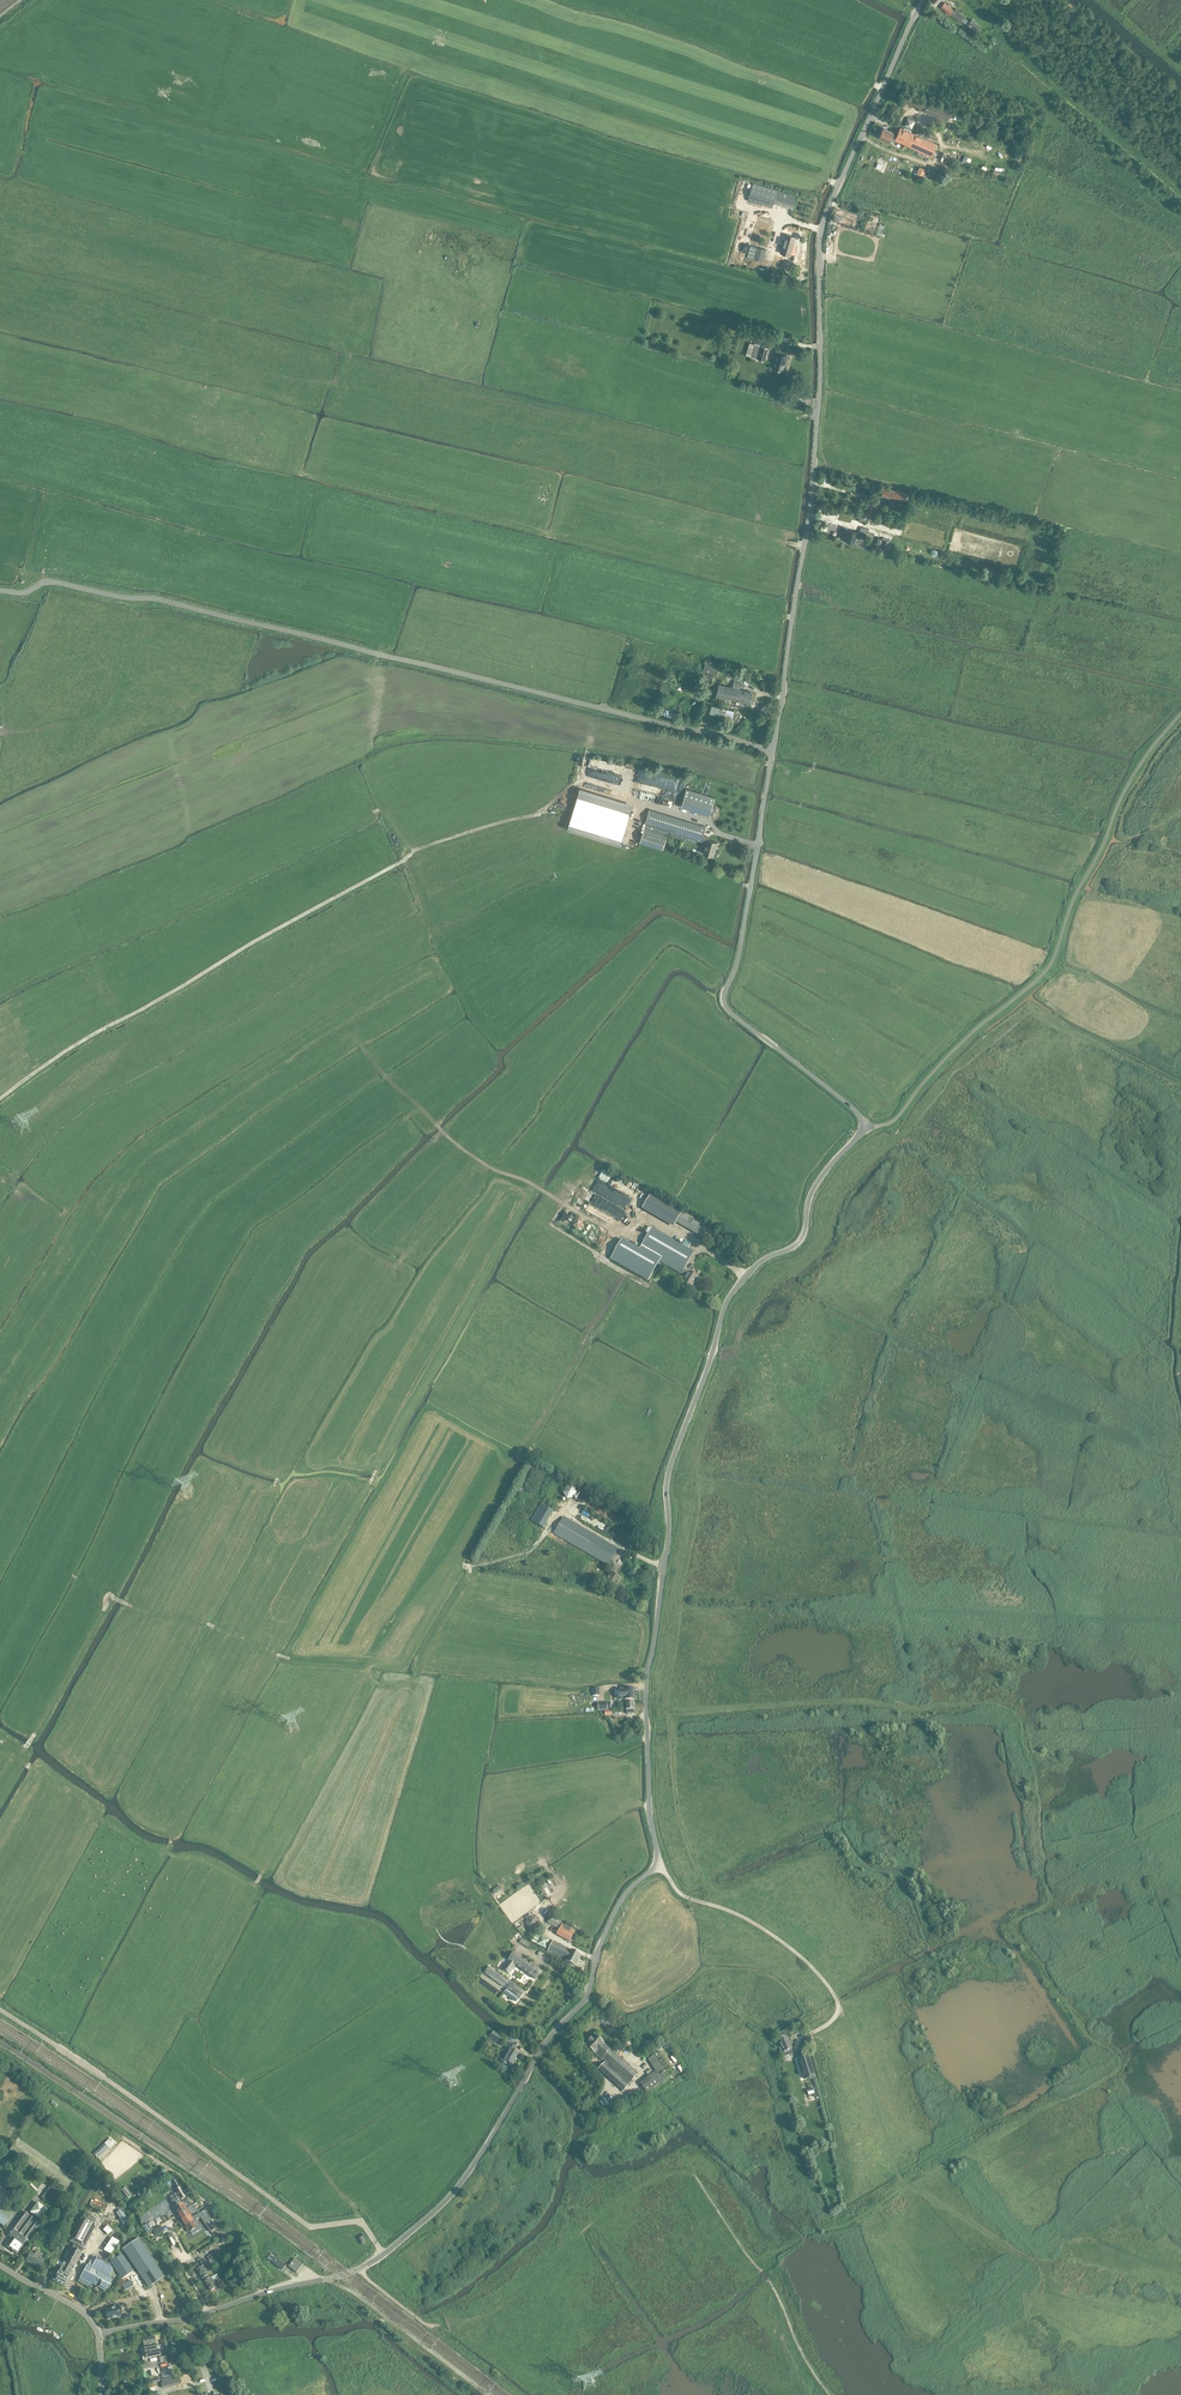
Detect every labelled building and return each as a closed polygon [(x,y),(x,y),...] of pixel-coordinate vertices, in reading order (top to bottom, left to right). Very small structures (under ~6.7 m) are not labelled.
[(950,14),(954,10),(944,2),(940,7),(949,15),(950,14)] [(959,22),(961,20),(964,17),(955,8),(954,10),(950,14),(959,22)] [(981,26),(972,19),(966,25),(975,32),(981,26)] [(900,101),(923,111),(927,103),(904,93),(900,101)] [(929,102),(925,113),(947,122),(951,111),(929,102)] [(906,119),(902,128),(910,131),(914,122),(906,119)] [(895,140),(931,156),(936,145),(900,129),(897,137),(892,134),(893,133),(884,128),(879,138),(889,142),(890,140),(894,142),(895,140)] [(916,172),(922,175),(925,169),(918,166),(916,172)] [(751,180),(741,177),(739,185),(749,188),(751,180)] [(773,203),(777,190),(753,183),(747,201),(772,208),(773,203)] [(778,191),(776,202),(794,206),(796,195),(778,191)] [(832,221),(838,223),(841,216),(834,214),(832,221)] [(793,245),(792,244),(794,236),(785,234),(779,252),(790,255),(793,245)] [(747,257),(762,261),(766,249),(750,245),(747,257)] [(747,336),(752,337),(756,333),(754,328),(749,327),(745,331),(747,336)] [(752,357),(764,361),(768,348),(756,344),(752,357)] [(748,345),(745,357),(750,358),(753,346),(748,345)] [(772,368),(783,371),(787,356),(777,353),(772,368)] [(906,493),(882,488),(881,495),(889,497),(889,498),(890,499),(891,500),(893,501),(894,500),(895,500),(896,499),(904,500),(906,493)] [(903,524),(879,517),(878,522),(901,529),(903,524)] [(854,541),(855,536),(864,538),(865,534),(857,532),(848,529),(845,539),(854,541)] [(706,660),(704,667),(715,670),(717,664),(706,660)] [(711,680),(713,675),(701,671),(700,677),(711,680)] [(741,683),(738,682),(734,681),(732,687),(719,684),(715,701),(735,706),(737,700),(748,703),(751,692),(740,689),(741,683)] [(723,717),(731,720),(733,714),(725,711),(723,717)] [(639,791),(673,799),(675,792),(667,790),(668,786),(653,783),(654,779),(648,778),(649,776),(642,774),(640,784),(639,791)] [(682,806),(710,815),(715,797),(687,789),(682,806)] [(631,807),(579,791),(567,829),(619,845),(631,807)] [(706,826),(649,808),(645,826),(668,834),(695,842),(696,839),(701,841),(706,843),(703,854),(712,857),(715,848),(717,848),(718,843),(707,839),(708,837),(703,835),(706,826)] [(663,848),(667,834),(645,827),(640,841),(663,848)] [(609,1180),(607,1185),(614,1188),(616,1184),(609,1180)] [(620,1209),(625,1198),(599,1185),(594,1194),(590,1204),(622,1220),(625,1212),(620,1209)] [(642,1208),(673,1226),(681,1212),(650,1193),(642,1208)] [(591,1215),(608,1225),(611,1219),(594,1210),(591,1215)] [(676,1222),(702,1237),(708,1227),(682,1212),(676,1222)] [(581,1232),(583,1223),(572,1221),(571,1230),(581,1232)] [(691,1289),(694,1284),(696,1285),(700,1278),(689,1271),(689,1272),(684,1269),(694,1252),(652,1228),(639,1250),(659,1261),(681,1274),(682,1273),(686,1276),(682,1283),(691,1289)] [(659,1261),(639,1250),(621,1240),(610,1259),(648,1280),(659,1261)] [(566,1499),(573,1499),(576,1492),(573,1487),(566,1487),(563,1493),(566,1499)] [(517,1493),(512,1501),(517,1504),(522,1496),(517,1493)] [(531,1520),(543,1527),(553,1511),(540,1504),(531,1520)] [(563,1517),(554,1534),(608,1566),(609,1564),(611,1565),(606,1573),(610,1574),(604,1584),(614,1590),(618,1582),(620,1583),(622,1578),(614,1573),(617,1567),(610,1563),(618,1549),(563,1517)] [(635,1700),(634,1688),(624,1689),(619,1689),(619,1700),(624,1700),(635,1700)] [(611,1702),(598,1703),(598,1710),(611,1709),(611,1702)] [(625,1703),(626,1709),(627,1709),(627,1713),(634,1713),(634,1709),(635,1709),(635,1702),(625,1703)] [(529,1929),(534,1929),(537,1924),(534,1918),(528,1919),(526,1924),(529,1929)] [(569,1941),(575,1931),(562,1924),(556,1934),(569,1941)] [(527,1933),(522,1926),(518,1929),(523,1936),(527,1933)] [(576,1966),(581,1955),(553,1941),(547,1952),(566,1961),(576,1966)] [(514,1953),(502,1970),(509,1974),(516,1965),(535,1979),(541,1972),(514,1953)] [(504,1993),(516,2001),(519,1997),(520,1998),(524,1992),(489,1967),(485,1973),(507,1989),(504,1993)] [(492,2047),(497,2037),(492,2034),(487,2044),(492,2047)] [(780,2039),(779,2039),(778,2040),(783,2052),(785,2052),(790,2049),(792,2049),(787,2036),(785,2037),(784,2034),(779,2036),(780,2039)] [(620,2078),(604,2064),(604,2063),(598,2069),(623,2091),(628,2085),(629,2083),(630,2083),(638,2073),(628,2065),(595,2036),(585,2046),(602,2061),(603,2060),(622,2077),(620,2078)] [(514,2051),(516,2047),(508,2043),(506,2047),(511,2049),(507,2056),(504,2055),(501,2061),(506,2064),(508,2062),(510,2063),(509,2064),(513,2066),(515,2062),(514,2062),(519,2053),(514,2051)] [(648,2059),(654,2069),(656,2071),(640,2084),(648,2093),(666,2078),(663,2073),(669,2069),(658,2052),(648,2059)] [(809,2056),(798,2059),(804,2079),(815,2076),(809,2056)] [(104,2144),(94,2154),(97,2158),(108,2148),(104,2144)] [(169,2174),(164,2169),(157,2175),(162,2180),(169,2174)] [(180,2187),(175,2190),(178,2196),(181,2200),(186,2197),(180,2187)] [(174,2208),(178,2214),(191,2206),(186,2197),(181,2200),(178,2196),(171,2200),(175,2207),(174,2208)] [(46,2210),(37,2203),(30,2212),(40,2219),(46,2210)] [(178,2214),(182,2220),(190,2215),(188,2212),(193,2209),(191,2206),(178,2214)] [(190,2215),(182,2220),(185,2226),(195,2220),(201,2217),(206,2214),(207,2213),(205,2210),(192,2218),(190,2215)] [(25,2212),(8,2236),(13,2239),(7,2247),(17,2254),(23,2246),(24,2247),(41,2224),(25,2212)] [(0,2213),(0,2224),(4,2227),(9,2219),(0,2213)] [(216,2228),(206,2214),(201,2217),(211,2232),(216,2228)] [(55,2241),(66,2222),(56,2216),(45,2234),(55,2241)] [(53,2280),(66,2288),(72,2277),(70,2275),(82,2253),(81,2253),(83,2249),(84,2250),(87,2244),(86,2244),(89,2239),(90,2240),(93,2234),(92,2234),(94,2229),(95,2229),(98,2224),(84,2216),(70,2242),(74,2245),(73,2248),(72,2248),(63,2264),(58,2261),(57,2264),(62,2267),(60,2270),(59,2269),(53,2280)] [(199,2226),(195,2220),(185,2226),(189,2232),(199,2226)] [(160,2227),(153,2231),(156,2236),(163,2231),(160,2227)] [(361,2244),(367,2242),(363,2234),(357,2237),(361,2244)] [(164,2277),(138,2239),(123,2249),(148,2287),(164,2277)] [(30,2253),(26,2261),(39,2268),(44,2260),(40,2258),(42,2255),(36,2251),(34,2255),(30,2253)] [(220,2260),(216,2253),(208,2258),(212,2265),(220,2260)] [(122,2255),(111,2263),(122,2279),(133,2271),(122,2255)] [(87,2266),(113,2280),(115,2276),(109,2265),(92,2256),(87,2266)] [(283,2270),(286,2266),(275,2257),(271,2261),(283,2270)] [(295,2259),(290,2265),(289,2267),(297,2273),(303,2265),(300,2262),(295,2259)] [(175,2272),(182,2267),(179,2263),(175,2266),(175,2265),(171,2267),(175,2272)] [(113,2280),(87,2266),(87,2265),(80,2277),(107,2292),(113,2280)] [(210,2272),(206,2265),(197,2270),(202,2279),(208,2276),(207,2274),(210,2272)] [(251,2278),(254,2276),(248,2266),(245,2268),(251,2278)] [(234,2281),(240,2278),(236,2271),(230,2274),(234,2281)] [(219,2286),(215,2279),(218,2277),(217,2274),(210,2279),(204,2282),(210,2292),(216,2288),(219,2286)] [(134,2287),(131,2281),(122,2284),(125,2291),(134,2287)] [(114,2308),(105,2310),(107,2320),(121,2317),(119,2306),(114,2307),(114,2308)] [(147,2358),(153,2357),(158,2356),(161,2355),(160,2350),(157,2351),(157,2348),(159,2348),(158,2344),(156,2344),(155,2338),(143,2340),(147,2358)] [(161,2383),(163,2389),(181,2385),(180,2379),(172,2380),(172,2377),(162,2380),(163,2383),(161,2383)]
